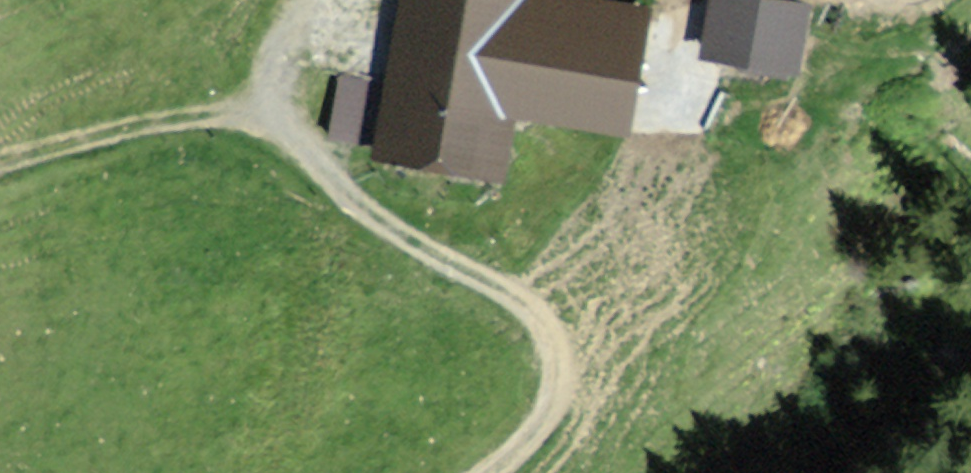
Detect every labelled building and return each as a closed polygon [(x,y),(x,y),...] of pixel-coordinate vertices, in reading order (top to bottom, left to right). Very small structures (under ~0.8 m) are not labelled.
[(527,0),(410,0),(383,148),(489,167),(500,105),(609,125),(628,18),(527,0)] [(750,0),(716,0),(706,58),(787,71),(798,8),(750,0)] [(368,144),(378,82),(341,76),(331,138),(368,144)]
